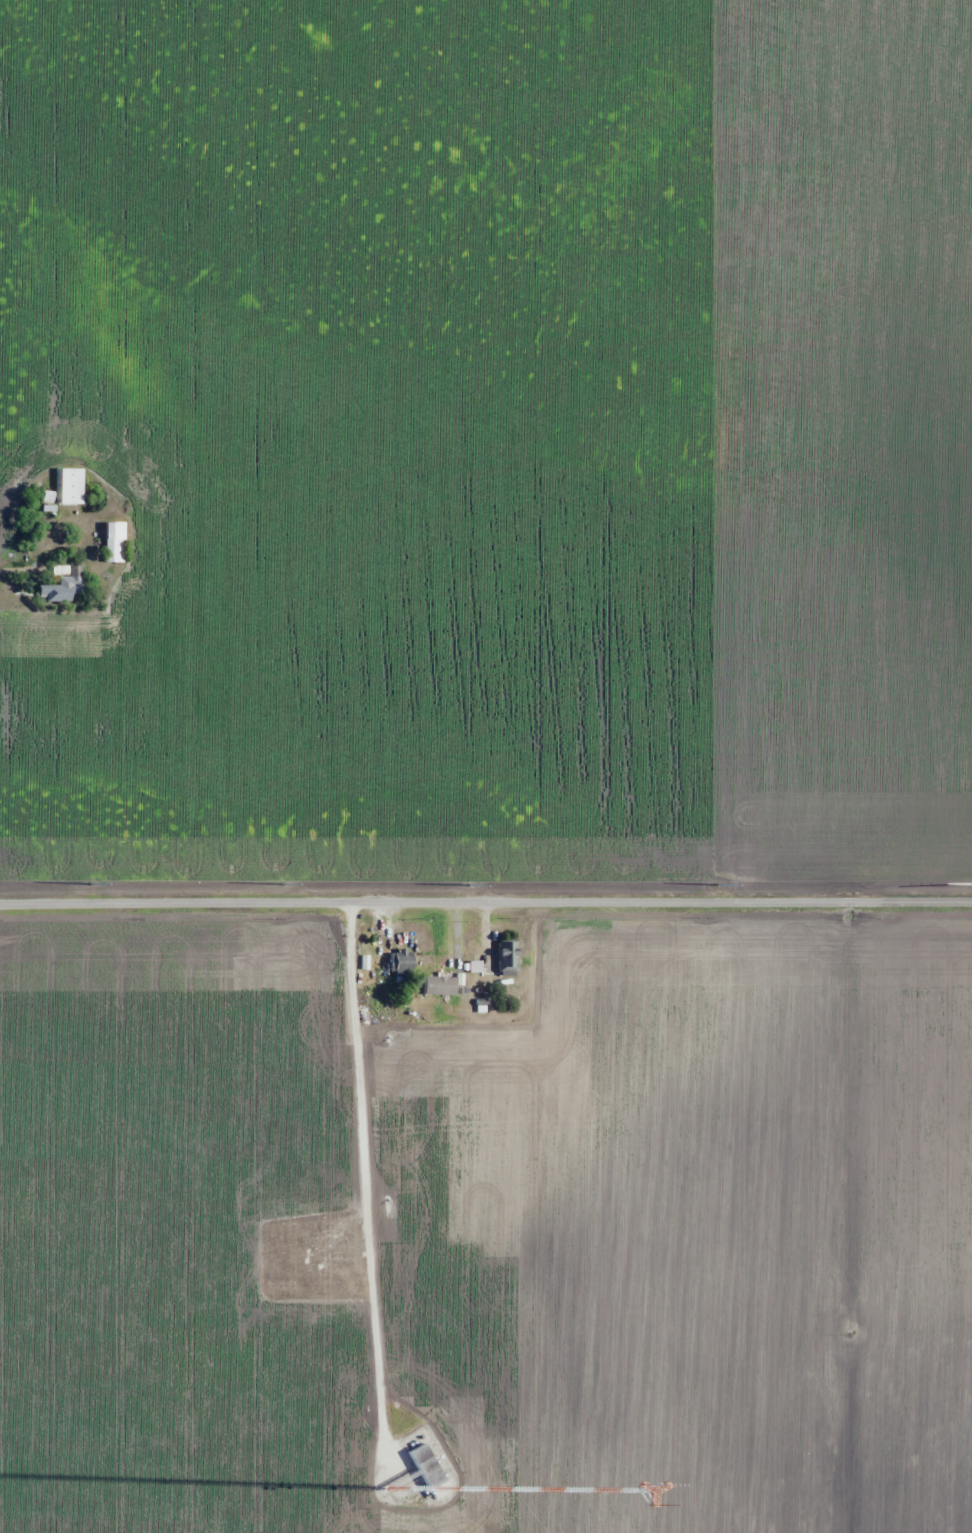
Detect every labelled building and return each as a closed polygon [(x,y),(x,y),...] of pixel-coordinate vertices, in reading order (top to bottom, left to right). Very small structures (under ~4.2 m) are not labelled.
[(60,502),(60,468),(81,468),(81,502),(60,502)] [(104,561),(105,522),(122,522),(121,561),(104,561)] [(35,585),(35,602),(69,602),(69,591),(79,591),(79,562),(49,562),(49,576),(55,576),(55,585),(35,585)] [(494,974),(513,974),(513,939),(494,939),(494,974)] [(387,977),(409,977),(409,951),(387,951),(387,977)] [(477,961),(455,961),(455,973),(477,973),(477,961)] [(419,1443),(402,1452),(427,1500),(443,1491),(419,1443)]
